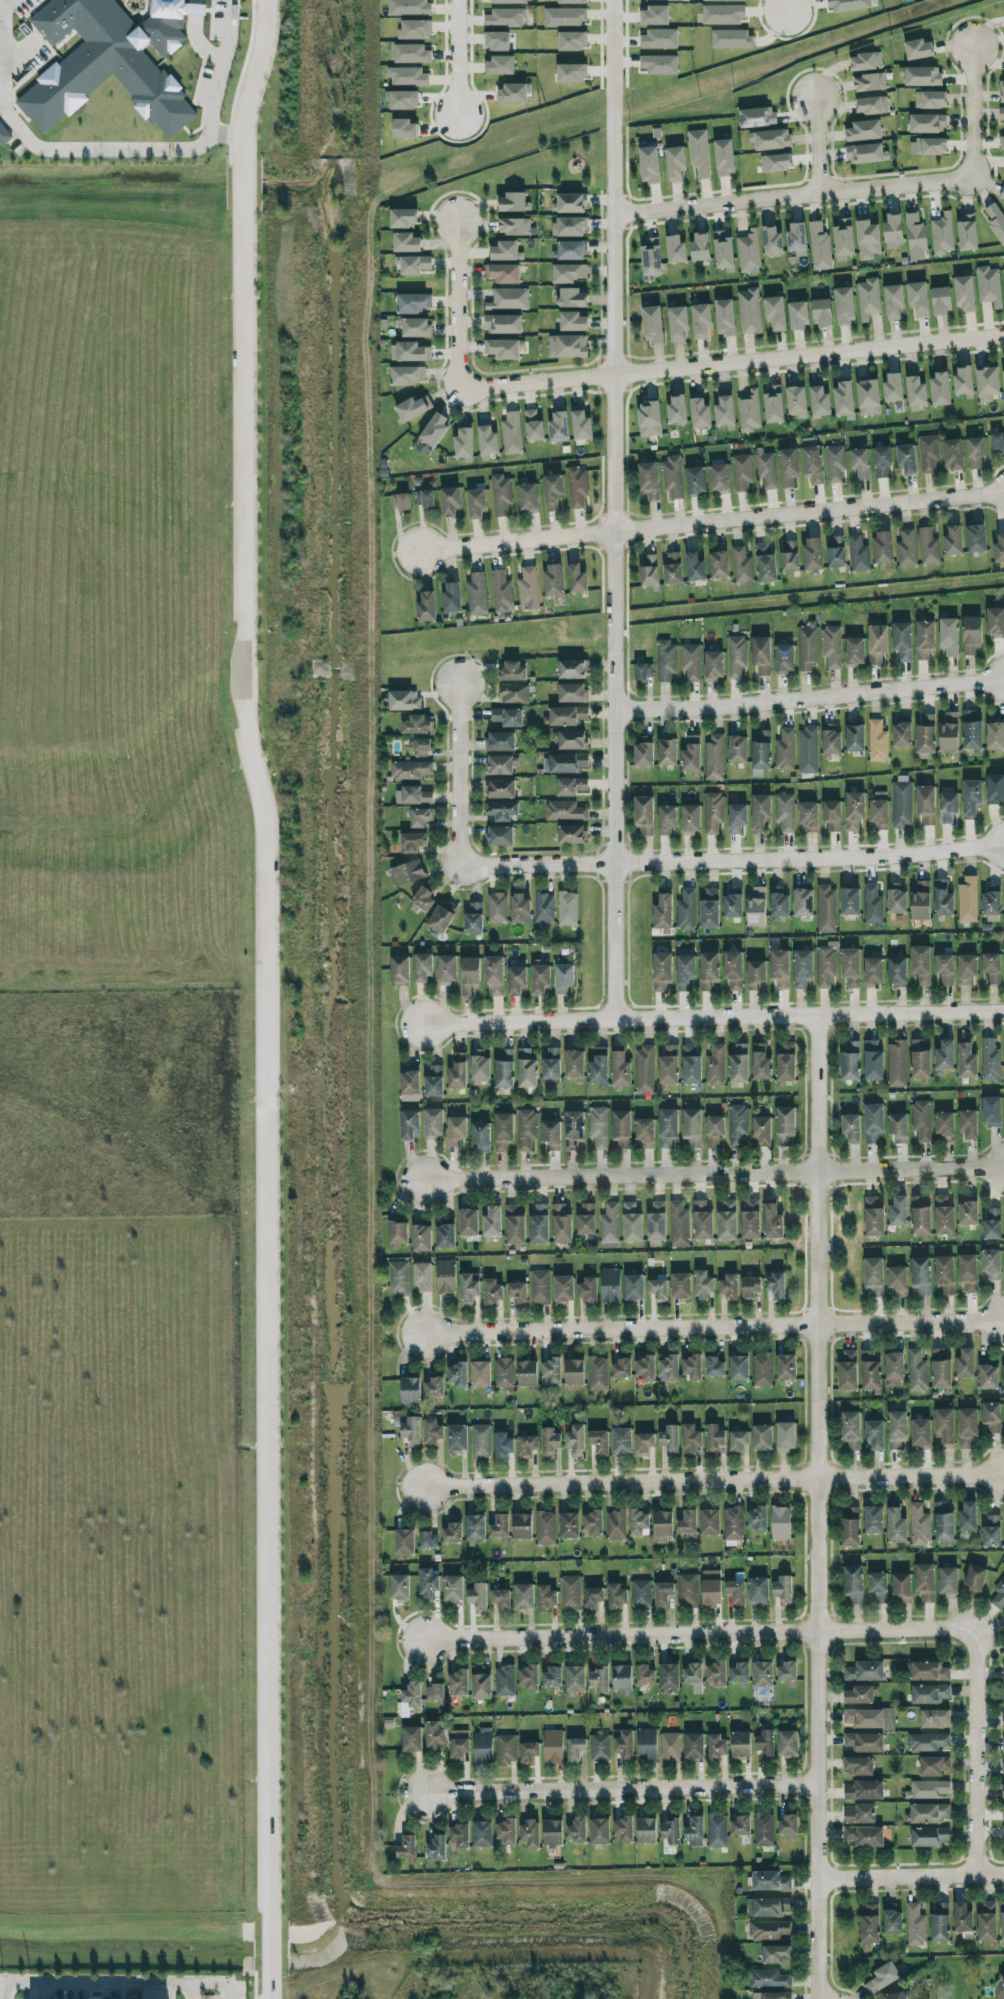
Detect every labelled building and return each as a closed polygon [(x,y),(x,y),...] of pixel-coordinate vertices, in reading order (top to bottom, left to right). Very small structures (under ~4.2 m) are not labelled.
[(166,140),(198,114),(144,48),(149,43),(163,59),(186,40),(181,17),(205,12),(203,3),(190,6),(185,0),(51,0),(28,19),(51,46),(73,28),(84,41),(13,99),(42,134),(113,76),(166,140)] [(429,14),(429,0),(388,0),(388,14),(429,14)] [(829,12),(870,8),(869,0),(828,0),(829,12)] [(702,23),(743,24),(743,5),(702,4),(702,23)] [(667,23),(667,6),(639,7),(639,24),(667,23)] [(586,25),(586,8),(544,7),(543,25),(586,25)] [(523,9),(483,9),(484,25),(523,25),(523,9)] [(399,39),(430,38),(430,19),(398,20),(399,39)] [(711,48),(751,47),(751,29),(711,30),(711,48)] [(677,30),(639,30),(640,48),(677,48),(677,30)] [(509,50),(508,31),(484,32),(485,51),(509,50)] [(557,50),(585,50),(585,32),(557,32),(557,50)] [(923,42),(922,39),(904,40),(906,59),(933,56),(932,41),(923,42)] [(431,45),(393,44),(393,62),(430,63),(431,45)] [(881,68),(880,53),(849,54),(850,69),(881,68)] [(483,74),(513,73),(513,55),(491,55),(491,60),(483,60),(483,74)] [(676,55),(639,55),(639,72),(676,73),(676,55)] [(585,64),(556,64),(556,82),(585,83),(585,64)] [(939,85),(940,67),(899,67),(899,76),(904,76),(904,85),(939,85)] [(388,68),(388,84),(428,85),(428,68),(388,68)] [(884,74),(853,75),(854,90),(885,89),(884,74)] [(530,84),(496,85),(496,102),(530,101),(530,84)] [(417,90),(386,91),(386,109),(417,108),(417,90)] [(946,91),(914,91),(914,107),(946,108),(946,91)] [(888,112),(886,95),(855,98),(857,115),(888,112)] [(739,126),(774,125),(774,107),(738,108),(739,126)] [(945,131),(945,113),(909,114),(909,132),(945,131)] [(852,122),(852,127),(844,129),(845,142),(881,137),(879,118),(852,122)] [(392,138),(417,137),(416,120),(392,120),(392,138)] [(0,123),(0,142),(2,144),(12,135),(0,123)] [(791,146),(789,128),(748,132),(749,142),(754,141),(755,150),(791,146)] [(705,129),(687,131),(690,167),(696,166),(697,179),(710,177),(705,129)] [(716,175),(735,173),(731,138),(713,140),(716,175)] [(946,139),(909,139),(909,154),(946,154),(946,139)] [(846,145),(847,163),(887,161),(886,152),(882,152),(882,143),(846,145)] [(640,183),(658,182),(658,146),(639,147),(640,183)] [(684,146),(666,147),(667,181),(681,181),(680,170),(685,170),(684,146)] [(760,155),(761,171),(792,170),(791,153),(760,155)] [(496,194),(497,211),(527,210),(526,193),(496,194)] [(557,212),(586,212),(586,193),(557,193),(557,212)] [(994,202),(983,209),(991,220),(987,222),(1003,247),(1003,217),(994,202)] [(416,208),(389,208),(389,227),(416,227),(416,208)] [(932,253),(952,252),(951,210),(942,210),(942,218),(931,219),(932,253)] [(883,242),(902,241),(900,212),(886,212),(886,222),(882,222),(883,242)] [(924,222),(918,222),(918,212),(906,213),(908,260),(926,259),(924,222)] [(976,249),(974,213),(957,214),(958,250),(976,249)] [(858,260),(873,259),(872,253),(879,253),(878,223),(869,224),(868,216),(855,217),(858,260)] [(529,235),(529,218),(498,217),(497,234),(529,235)] [(552,217),(552,235),(585,236),(585,217),(552,217)] [(853,255),(851,219),(833,220),(834,261),(846,260),(846,255),(853,255)] [(832,268),(828,232),(822,233),(821,220),(808,222),(813,270),(832,268)] [(804,222),(786,223),(787,251),(795,251),(795,256),(805,256),(804,222)] [(779,224),(762,225),(763,257),(781,256),(779,224)] [(737,236),(739,273),(759,272),(757,227),(749,227),(749,235),(737,236)] [(714,267),(733,266),(731,230),(713,231),(714,267)] [(420,237),(412,237),(412,232),(392,232),(392,251),(420,251),(420,237)] [(691,260),(709,259),(708,233),(690,233),(691,260)] [(667,263),(686,261),(684,242),(679,242),(679,234),(665,235),(667,263)] [(640,239),(642,281),(653,280),(653,274),(660,274),(659,238),(640,239)] [(490,260),(523,259),(522,252),(517,252),(517,240),(498,241),(498,246),(489,246),(490,260)] [(586,259),(585,241),(554,241),(554,259),(586,259)] [(431,256),(396,256),(396,274),(420,274),(420,268),(431,269),(431,256)] [(518,264),(484,264),(484,278),(493,278),(493,283),(518,283),(518,264)] [(586,264),(552,264),(552,283),(573,283),(573,278),(587,278),(586,264)] [(979,303),(992,301),(993,309),(1001,308),(996,266),(975,268),(979,303)] [(955,310),(974,309),(972,275),(953,276),(955,310)] [(880,312),(878,277),(864,277),(864,282),(857,282),(860,322),(868,322),(867,313),(880,312)] [(914,318),(928,316),(925,281),(906,283),(908,307),(913,307),(914,318)] [(884,285),(885,320),(899,319),(899,309),(903,309),(902,284),(884,285)] [(833,288),(837,325),(855,323),(851,286),(833,288)] [(757,287),(735,290),(741,334),(762,332),(757,287)] [(932,315),(950,314),(949,287),(931,287),(932,315)] [(528,288),(492,288),(492,301),(484,301),(484,309),(528,309),(528,288)] [(586,307),(586,289),(558,289),(558,306),(586,307)] [(431,293),(397,293),(397,313),(420,313),(420,308),(431,308),(431,293)] [(771,332),(786,330),(781,295),(763,298),(766,322),(770,321),(771,332)] [(736,334),(731,298),(713,300),(717,336),(736,334)] [(832,324),(829,298),(810,300),(814,326),(832,324)] [(788,302),(789,330),(807,329),(806,301),(788,302)] [(706,339),(706,323),(710,323),(709,304),(691,304),(692,339),(706,339)] [(640,307),(645,344),(663,342),(659,305),(640,307)] [(669,342),(683,341),(683,330),(687,330),(686,306),(668,306),(669,342)] [(587,316),(579,316),(578,311),(559,311),(559,330),(587,330),(587,316)] [(521,315),(485,314),(485,333),(521,333),(521,315)] [(431,336),(431,318),(401,318),(402,337),(431,336)] [(586,356),(585,334),(547,335),(548,357),(586,356)] [(494,359),(518,358),(518,348),(524,347),(523,339),(484,340),(484,354),(493,354),(494,359)] [(431,360),(430,346),(417,347),(417,341),(395,341),(396,361),(431,360)] [(954,394),(972,393),(971,365),(953,365),(954,394)] [(424,366),(390,367),(390,385),(414,385),(414,380),(424,380),(424,366)] [(997,366),(976,367),(977,402),(991,402),(991,394),(998,394),(997,366)] [(930,405),(949,404),(947,368),(934,369),(934,378),(930,378),(930,405)] [(907,405),(925,405),(925,383),(919,383),(919,371),(906,371),(907,405)] [(900,372),(886,373),(886,381),(883,381),(883,401),(902,400),(900,372)] [(879,414),(878,379),(856,380),(857,414),(879,414)] [(836,416),(854,413),(850,381),(831,384),(836,416)] [(812,416),(830,414),(827,393),(823,393),(821,382),(808,383),(812,416)] [(784,421),(779,384),(761,386),(766,423),(784,421)] [(786,387),(787,417),(806,416),(804,386),(786,387)] [(738,430),(759,429),(757,387),(748,387),(749,396),(737,396),(738,430)] [(414,400),(412,397),(393,405),(401,422),(432,408),(426,395),(414,400)] [(668,424),(685,424),(685,395),(667,395),(668,424)] [(718,396),(718,404),(714,404),(715,425),(733,425),(732,395),(718,396)] [(703,398),(690,398),(691,427),(709,426),(709,405),(703,405),(703,398)] [(639,437),(661,434),(657,399),(636,401),(639,437)] [(571,405),(572,439),(591,438),(590,417),(584,417),(584,405),(571,405)] [(524,410),(525,441),(543,440),(543,420),(536,420),(536,409),(524,410)] [(415,441),(430,451),(450,420),(436,410),(415,441)] [(521,453),(519,411),(505,411),(505,420),(501,420),(502,454),(521,453)] [(549,412),(550,441),(567,440),(566,411),(549,412)] [(491,432),(490,420),(477,421),(479,455),(498,454),(497,432),(491,432)] [(472,457),(471,427),(457,428),(458,436),(453,436),(453,457),(472,457)] [(990,432),(991,448),(1003,448),(1003,432),(990,432)] [(920,473),(934,473),(934,461),(938,460),(937,435),(918,436),(920,473)] [(966,438),(967,469),(980,468),(980,456),(985,456),(984,437),(966,438)] [(963,469),(960,438),(942,440),(945,471),(963,469)] [(896,445),(897,467),(903,466),(903,475),(915,474),(914,444),(896,445)] [(804,477),(809,476),(810,485),(823,483),(819,445),(801,447),(804,477)] [(841,482),(841,469),(845,469),(844,445),(825,446),(826,483),(841,482)] [(874,477),(887,477),(886,465),(891,465),(890,446),(873,447),(874,477)] [(776,489),(774,452),(762,452),(762,447),(754,448),(756,477),(762,476),(763,489),(776,489)] [(780,488),(793,487),(793,477),(798,477),(797,448),(779,449),(780,488)] [(869,479),(867,448),(849,449),(850,469),(856,469),(856,479),(869,479)] [(750,454),(731,455),(733,491),(747,491),(747,482),(752,482),(750,454)] [(682,498),(680,455),(662,456),(663,491),(669,491),(669,499),(682,498)] [(646,501),(658,500),(656,462),(637,463),(639,492),(646,492),(646,501)] [(729,493),(726,463),(708,465),(711,490),(718,490),(718,494),(729,493)] [(705,494),(704,466),(686,467),(687,495),(705,494)] [(584,509),(583,497),(587,496),(586,467),(567,468),(569,509),(584,509)] [(508,516),(507,503),(511,503),(510,474),(491,475),(493,517),(508,516)] [(544,511),(557,510),(557,497),(562,497),(561,474),(543,475),(544,511)] [(518,484),(519,511),(537,510),(536,483),(518,484)] [(441,517),(455,516),(455,507),(459,507),(459,487),(441,487),(441,517)] [(485,518),(484,488),(467,489),(468,519),(485,518)] [(433,505),(432,489),(414,491),(416,507),(433,505)] [(409,508),(408,492),(390,494),(392,510),(409,508)] [(944,554),(961,554),(960,524),(946,525),(947,535),(943,535),(944,554)] [(985,551),(984,524),(966,525),(966,551),(985,551)] [(920,564),(939,563),(938,538),(931,538),(931,526),(919,527),(920,564)] [(899,530),(900,541),(895,542),(898,566),(916,564),(912,528),(899,530)] [(892,568),(891,531),(873,531),(874,563),(884,563),(884,568),(892,568)] [(996,542),(992,542),(993,562),(1003,562),(1003,532),(996,533),(996,542)] [(869,569),(868,544),(862,545),(861,533),(848,534),(851,570),(869,569)] [(826,536),(828,567),(845,566),(843,536),(826,536)] [(821,569),(820,537),(802,538),(804,570),(821,569)] [(781,572),(798,571),(797,541),(780,541),(781,572)] [(756,543),(757,582),(775,581),(774,554),(768,554),(768,543),(756,543)] [(733,584),(752,584),(751,556),(745,557),(744,545),(732,546),(733,584)] [(687,580),(705,579),(704,559),(697,560),(697,550),(685,551),(687,580)] [(681,583),(680,551),(666,552),(667,563),(663,564),(664,584),(681,583)] [(728,577),(727,551),(708,551),(710,578),(728,577)] [(643,555),(644,566),(639,566),(641,586),(658,586),(656,554),(643,555)] [(580,571),(579,562),(567,562),(569,592),(587,591),(586,571),(580,571)] [(547,571),(543,571),(544,596),(562,595),(561,563),(546,564),(547,571)] [(537,609),(536,566),(521,566),(521,578),(518,579),(519,610),(537,609)] [(491,569),(493,613),(511,612),(510,580),(504,580),(504,569),(491,569)] [(468,615),(486,614),(484,571),(469,572),(470,581),(466,581),(468,615)] [(442,611),(459,611),(458,581),(445,582),(445,591),(442,591),(442,611)] [(433,591),(420,591),(420,601),(416,601),(417,621),(434,620),(433,591)] [(1003,607),(985,608),(985,636),(1003,636),(1003,607)] [(963,616),(962,655),(979,655),(980,616),(963,616)] [(939,649),(944,648),(944,657),(957,656),(957,618),(938,618),(939,649)] [(816,662),(815,620),(807,620),(807,626),(797,626),(798,671),(810,670),(810,662),(816,662)] [(933,621),(915,620),(915,660),(927,660),(927,651),(933,651),(933,621)] [(897,650),(898,662),(911,662),(910,622),(892,622),(892,650),(897,650)] [(887,654),(886,624),(867,625),(869,665),(881,664),(881,654),(887,654)] [(827,669),(840,668),(839,626),(821,627),(821,657),(827,657),(827,669)] [(740,667),(746,667),(745,636),(727,636),(728,679),(740,679),(740,667)] [(752,665),(757,665),(757,676),(770,675),(769,636),(751,637),(752,665)] [(844,637),(845,665),(863,665),(862,637),(844,637)] [(657,641),(656,682),(670,682),(670,673),(675,673),(676,641),(657,641)] [(699,645),(680,644),(680,670),(686,670),(685,681),(699,681),(699,645)] [(793,673),(793,644),(775,644),(774,672),(793,673)] [(722,651),(704,651),(704,680),(723,679),(722,651)] [(587,660),(558,659),(557,678),(587,678),(587,660)] [(519,660),(500,661),(501,680),(526,680),(525,667),(519,667),(519,660)] [(650,663),(634,663),(634,681),(650,681),(650,663)] [(557,702),(586,701),(586,683),(557,683),(557,702)] [(500,703),(528,702),(528,684),(499,685),(500,703)] [(388,710),(419,709),(418,690),(387,691),(388,710)] [(587,719),(587,706),(548,707),(548,725),(578,724),(577,719),(587,719)] [(521,726),(521,708),(490,709),(490,721),(501,721),(502,726),(521,726)] [(963,749),(981,748),(980,709),(963,710),(963,749)] [(940,751),(958,750),(957,711),(944,711),(945,722),(939,723),(940,751)] [(432,733),(432,720),(424,720),(424,714),(408,714),(408,721),(401,720),(401,732),(432,733)] [(916,752),(934,753),(934,714),(917,714),(916,752)] [(887,731),(881,731),(881,719),(868,719),(869,761),(887,761),(887,731)] [(892,746),(911,746),(910,722),(891,723),(892,746)] [(986,749),(1003,749),(1003,722),(985,722),(986,749)] [(839,732),(834,732),(834,723),(821,723),(822,759),(840,759),(839,732)] [(845,751),(864,750),(863,723),(845,723),(845,751)] [(817,773),(816,726),(798,727),(798,773),(817,773)] [(793,728),(780,727),(780,740),(775,740),(775,770),(793,770),(793,728)] [(557,749),(587,749),(587,730),(551,731),(552,741),(557,740),(557,749)] [(752,769),(770,768),(769,730),(751,730),(752,769)] [(514,750),(514,732),(486,732),(486,750),(514,750)] [(704,780),(723,780),(722,734),(710,734),(710,742),(704,742),(704,780)] [(700,735),(686,735),(686,750),(681,750),(681,771),(699,771),(700,735)] [(728,762),(746,763),(746,736),(728,735),(728,762)] [(634,765),(652,765),(652,736),(639,736),(639,744),(634,744),(634,765)] [(429,738),(410,738),(411,756),(429,755),(429,738)] [(676,764),(675,738),(657,739),(658,765),(676,764)] [(579,772),(579,767),(588,767),(588,754),(543,755),(543,773),(579,772)] [(512,755),(486,755),(486,774),(512,774),(512,755)] [(420,780),(420,774),(432,774),(432,762),(391,761),(390,779),(420,780)] [(1003,774),(986,774),(986,803),(1003,803),(1003,788),(1003,774)] [(892,827),(910,827),(911,775),(893,775),(892,827)] [(576,796),(576,789),(587,790),(587,778),(556,777),(556,795),(576,796)] [(514,797),(514,779),(486,780),(486,798),(514,797)] [(981,807),(981,780),(962,780),(962,819),(975,819),(975,807),(981,807)] [(934,785),(915,786),(916,815),(921,814),(921,825),(934,825),(934,785)] [(420,787),(395,787),(395,803),(432,803),(432,791),(420,791),(420,787)] [(857,819),(864,819),(864,791),(845,792),(845,831),(858,831),(857,819)] [(939,823),(951,823),(952,813),(957,813),(957,792),(939,791),(939,823)] [(723,822),(722,792),(704,792),(705,835),(717,834),(717,822),(723,822)] [(887,829),(886,792),(874,792),(874,799),(868,799),(868,822),(874,822),(874,829),(887,829)] [(793,793),(775,793),(775,821),(780,821),(781,833),(793,833),(793,793)] [(770,821),(769,794),(751,794),(752,833),(764,833),(763,822),(770,821)] [(652,796),(633,797),(633,827),(640,827),(640,836),(652,836),(652,796)] [(545,820),(587,819),(587,807),(575,807),(575,800),(545,801),(545,820)] [(822,821),(827,821),(827,832),(840,832),(840,800),(822,800),(822,821)] [(517,802),(484,802),(485,815),(494,815),(494,819),(518,819),(517,802)] [(800,802),(799,832),(816,832),(817,802),(800,802)] [(682,833),(700,833),(699,804),(681,805),(682,833)] [(740,834),(741,825),(746,825),(746,804),(728,804),(727,834),(740,834)] [(658,835),(670,835),(670,827),(676,827),(676,805),(658,805),(658,835)] [(410,828),(424,827),(424,821),(433,821),(432,808),(409,809),(410,828)] [(557,843),(585,843),(585,825),(557,825),(557,843)] [(487,845),(512,845),(513,826),(487,826),(487,845)] [(400,833),(400,852),(418,852),(418,845),(426,845),(426,833),(400,833)] [(425,876),(419,858),(388,869),(394,887),(425,876)] [(957,921),(975,921),(976,876),(963,875),(963,884),(958,884),(957,921)] [(910,919),(928,919),(929,880),(916,880),(916,892),(911,892),(910,919)] [(934,915),(952,915),(952,893),(947,893),(947,881),(934,881),(934,915)] [(887,912),(904,913),(904,883),(887,883),(887,912)] [(882,895),(876,895),(876,884),(864,884),(863,923),(882,924),(882,895)] [(981,914),(999,914),(999,885),(986,885),(986,893),(981,893),(981,914)] [(436,897),(420,886),(410,901),(426,912),(436,897)] [(747,925),(765,925),(764,886),(752,886),(752,897),(746,897),(747,925)] [(787,894),(782,894),(782,886),(770,886),(770,921),(787,921),(787,894)] [(835,932),(836,886),(817,886),(816,932),(835,932)] [(858,914),(859,888),(840,887),(840,914),(858,914)] [(694,929),(694,888),(681,888),(682,899),(675,900),(676,930),(694,929)] [(718,927),(719,888),(700,888),(699,927),(718,927)] [(723,917),(741,917),(741,888),(729,888),(729,895),(723,895),(723,917)] [(812,916),(812,889),(793,888),(793,915),(812,916)] [(576,925),(576,891),(558,891),(557,924),(576,925)] [(487,922),(506,922),(505,892),(486,893),(487,922)] [(671,927),(670,892),(658,893),(658,904),(652,904),(653,928),(671,927)] [(553,893),(534,893),(534,922),(553,922),(553,893)] [(511,895),(511,923),(530,922),(529,895),(511,895)] [(457,904),(440,896),(426,926),(443,934),(457,904)] [(464,933),(482,933),(481,902),(464,902),(464,933)] [(829,988),(829,976),(835,976),(836,941),(826,941),(826,946),(817,946),(817,988),(829,988)] [(911,946),(911,974),(918,974),(918,986),(929,985),(929,946),(911,946)] [(858,988),(859,948),(840,948),(840,976),(846,976),(846,987),(858,988)] [(769,950),(770,980),(775,980),(775,989),(789,989),(788,950),(769,950)] [(811,950),(793,950),(794,989),(806,989),(806,980),(812,980),(811,950)] [(741,951),(722,951),(723,979),(728,979),(728,990),(742,990),(741,951)] [(671,983),(671,952),(652,952),(652,992),(665,992),(665,983),(671,983)] [(718,952),(699,952),(700,991),(711,991),(711,982),(718,982),(718,952)] [(430,953),(413,953),(414,982),(431,982),(430,953)] [(999,953),(981,953),(980,972),(988,972),(988,984),(999,984),(999,953)] [(952,954),(934,954),(935,974),(941,974),(941,986),(953,985),(952,954)] [(408,955),(390,956),(390,984),(408,984),(408,955)] [(456,955),(436,955),(436,984),(455,984),(456,955)] [(693,955),(675,955),(676,991),(693,991),(693,955)] [(976,955),(957,955),(958,985),(970,985),(970,976),(976,976),(976,955)] [(503,956),(484,956),(484,985),(490,985),(489,996),(502,996),(503,956)] [(461,996),(472,996),(472,988),(479,988),(479,957),(460,957),(461,996)] [(881,985),(881,957),(863,958),(864,986),(881,985)] [(887,985),(905,986),(906,957),(888,957),(887,985)] [(747,990),(757,989),(757,981),(765,981),(764,960),(746,960),(747,990)] [(549,963),(532,963),(531,994),(544,994),(544,985),(549,985),(549,963)] [(573,964),(554,964),(554,994),(567,994),(567,985),(573,985),(573,964)] [(508,966),(508,995),(520,996),(520,986),(525,986),(525,966),(508,966)] [(980,1080),(999,1080),(1000,1049),(994,1048),(994,1037),(981,1037),(980,1080)] [(929,1039),(911,1039),(912,1078),(929,1078),(929,1039)] [(934,1069),(952,1069),(953,1039),(940,1039),(940,1049),(935,1048),(934,1069)] [(840,1079),(858,1080),(859,1041),(841,1040),(840,1079)] [(864,1079),(883,1079),(882,1051),(877,1051),(877,1040),(864,1040),(864,1079)] [(794,1081),(796,1042),(777,1041),(776,1080),(794,1081)] [(888,1041),(887,1087),(906,1087),(906,1041),(888,1041)] [(970,1042),(957,1042),(958,1077),(976,1077),(976,1054),(970,1054),(970,1042)] [(705,1055),(705,1086),(723,1086),(724,1043),(711,1043),(711,1055),(705,1055)] [(729,1082),(747,1082),(747,1043),(734,1043),(734,1054),(729,1054),(729,1082)] [(752,1079),(771,1079),(770,1058),(765,1058),(765,1043),(752,1044),(752,1079)] [(682,1084),(700,1083),(699,1044),(682,1044),(682,1084)] [(658,1084),(677,1084),(677,1045),(664,1045),(664,1056),(658,1056),(658,1084)] [(589,1061),(588,1083),(599,1083),(599,1088),(606,1088),(607,1047),(594,1046),(594,1061),(589,1061)] [(635,1046),(635,1092),(653,1093),(653,1046),(635,1046)] [(559,1047),(545,1047),(544,1058),(541,1058),(541,1080),(559,1080),(559,1047)] [(535,1058),(531,1058),(530,1048),(516,1048),(517,1087),(536,1087),(535,1058)] [(583,1050),(565,1050),(564,1077),(583,1077),(583,1050)] [(630,1061),(624,1061),(624,1050),(611,1050),(611,1085),(630,1085),(630,1061)] [(465,1088),(466,1052),(453,1052),(453,1067),(447,1067),(447,1088),(465,1088)] [(488,1080),(489,1057),(481,1057),(481,1052),(471,1052),(470,1079),(488,1080)] [(442,1065),(429,1064),(429,1076),(424,1076),(424,1096),(442,1096),(442,1065)] [(419,1070),(400,1069),(400,1094),(418,1094),(419,1070)] [(1000,1096),(980,1097),(981,1125),(1000,1124),(1000,1096)] [(917,1131),(917,1142),(930,1142),(929,1101),(910,1101),(911,1131),(917,1131)] [(863,1104),(864,1144),(877,1143),(877,1134),(883,1134),(882,1104),(863,1104)] [(729,1146),(741,1146),(741,1135),(748,1135),(747,1105),(728,1105),(729,1146)] [(606,1107),(587,1107),(587,1138),(593,1138),(594,1150),(606,1149),(606,1107)] [(794,1107),(776,1107),(775,1146),(793,1146),(794,1107)] [(442,1108),(424,1108),(423,1137),(442,1137),(442,1108)] [(676,1108),(658,1109),(658,1148),(671,1148),(670,1139),(677,1139),(676,1108)] [(535,1109),(517,1109),(517,1151),(530,1151),(530,1139),(536,1139),(535,1109)] [(700,1109),(682,1109),(682,1139),(688,1139),(688,1147),(700,1147),(700,1109)] [(418,1132),(418,1110),(400,1111),(401,1140),(414,1140),(413,1132),(418,1132)] [(629,1110),(611,1110),(611,1140),(617,1140),(617,1149),(630,1149),(629,1110)] [(977,1139),(976,1110),(957,1110),(958,1131),(964,1131),(964,1139),(977,1139)] [(582,1111),(563,1111),(564,1151),(576,1150),(576,1139),(583,1138),(582,1111)] [(888,1135),(893,1135),(893,1143),(907,1142),(906,1112),(887,1113),(888,1135)] [(954,1112),(935,1112),(935,1134),(941,1134),(940,1141),(953,1142),(954,1112)] [(513,1113),(494,1113),(493,1151),(507,1152),(507,1142),(512,1142),(513,1113)] [(841,1135),(846,1134),(846,1144),(859,1144),(859,1114),(840,1115),(841,1135)] [(705,1116),(706,1147),(718,1147),(718,1135),(724,1135),(724,1115),(705,1116)] [(466,1139),(465,1116),(446,1117),(447,1146),(458,1146),(458,1139),(466,1139)] [(770,1116),(751,1117),(751,1138),(757,1138),(757,1146),(770,1146),(770,1116)] [(653,1148),(653,1118),(635,1118),(635,1139),(641,1140),(640,1148),(653,1148)] [(559,1120),(540,1121),(541,1141),(548,1141),(548,1150),(560,1150),(559,1120)] [(470,1143),(476,1143),(476,1152),(488,1152),(489,1122),(470,1122),(470,1143)] [(953,1234),(953,1206),(947,1206),(947,1195),(935,1194),(934,1234),(953,1234)] [(888,1225),(906,1225),(905,1195),(893,1195),(893,1205),(888,1205),(888,1225)] [(911,1195),(912,1235),(930,1234),(929,1195),(911,1195)] [(883,1235),(882,1196),(863,1196),(864,1236),(883,1235)] [(717,1239),(735,1239),(735,1199),(722,1200),(722,1210),(716,1210),(717,1239)] [(742,1238),(759,1238),(758,1199),(741,1199),(742,1238)] [(688,1208),(682,1209),(682,1200),(669,1201),(670,1247),(689,1246),(688,1208)] [(711,1212),(705,1212),(705,1200),(692,1200),(694,1239),(712,1239),(711,1212)] [(977,1224),(977,1200),(958,1200),(958,1224),(977,1224)] [(641,1241),(641,1213),(635,1213),(635,1201),(622,1201),(623,1241),(641,1241)] [(651,1201),(651,1209),(646,1209),(647,1246),(658,1246),(658,1240),(665,1240),(664,1201),(651,1201)] [(599,1214),(600,1242),(618,1242),(617,1202),(604,1202),(604,1214),(599,1214)] [(529,1243),(548,1242),(547,1203),(534,1204),(535,1213),(528,1213),(529,1243)] [(571,1214),(565,1214),(565,1203),(552,1204),(553,1243),(571,1242),(571,1214)] [(576,1234),(594,1234),(594,1203),(581,1203),(581,1214),(576,1214),(576,1234)] [(782,1238),(782,1214),(776,1214),(776,1203),(763,1203),(764,1238),(782,1238)] [(506,1243),(524,1243),(523,1204),(505,1204),(506,1243)] [(500,1235),(500,1205),(487,1205),(487,1215),(482,1215),(482,1235),(500,1235)] [(458,1236),(477,1235),(477,1208),(458,1209),(458,1236)] [(1000,1239),(1000,1208),(988,1208),(988,1220),(982,1220),(982,1238),(1000,1239)] [(406,1222),(388,1222),(388,1243),(407,1243),(406,1222)] [(435,1224),(436,1247),(454,1247),(453,1224),(435,1224)] [(411,1251),(431,1251),(430,1225),(411,1225),(411,1251)] [(987,1280),(1000,1280),(999,1249),(980,1250),(981,1271),(986,1271),(987,1280)] [(976,1292),(975,1254),(957,1254),(958,1284),(963,1284),(964,1293),(976,1292)] [(952,1256),(934,1256),(935,1285),(941,1285),(941,1295),(953,1295),(952,1256)] [(882,1257),(863,1258),(864,1288),(870,1288),(870,1296),(883,1296),(882,1257)] [(910,1257),(911,1287),(917,1287),(917,1296),(930,1295),(928,1257),(910,1257)] [(436,1260),(455,1259),(456,1291),(452,1291),(452,1292),(445,1292),(445,1294),(437,1294),(436,1260)] [(389,1261),(409,1261),(410,1295),(401,1296),(401,1294),(393,1294),(393,1293),(389,1293),(389,1261)] [(413,1263),(432,1262),(432,1292),(420,1292),(420,1283),(418,1283),(418,1285),(413,1285),(413,1263)] [(906,1296),(906,1266),(887,1267),(888,1288),(893,1288),(893,1296),(906,1296)] [(619,1268),(600,1269),(601,1303),(620,1302),(619,1268)] [(706,1269),(694,1270),(695,1300),(712,1299),(711,1276),(707,1276),(706,1269)] [(530,1270),(549,1270),(550,1305),(541,1305),(541,1303),(533,1303),(533,1302),(530,1302),(530,1270)] [(460,1274),(471,1273),(471,1272),(480,1272),(481,1297),(473,1297),(474,1303),(472,1303),(472,1306),(466,1306),(466,1305),(461,1305),(460,1274)] [(690,1298),(689,1272),(670,1273),(671,1298),(690,1298)] [(721,1301),(737,1300),(736,1273),(720,1273),(721,1301)] [(784,1298),(784,1273),(765,1273),(765,1290),(771,1290),(771,1298),(784,1298)] [(623,1275),(624,1300),(643,1300),(643,1274),(623,1275)] [(654,1302),(667,1302),(666,1274),(655,1274),(656,1279),(647,1280),(647,1294),(653,1293),(654,1302)] [(553,1277),(572,1276),(573,1301),(566,1301),(566,1302),(557,1302),(557,1301),(554,1302),(553,1277)] [(596,1304),(595,1276),(579,1277),(579,1298),(583,1298),(584,1304),(596,1304)] [(760,1277),(741,1277),(741,1298),(754,1298),(754,1291),(760,1291),(760,1277)] [(484,1279),(495,1279),(496,1285),(502,1285),(502,1300),(496,1301),(496,1305),(491,1306),(483,1307),(482,1286),(484,1286),(484,1279)] [(506,1283),(525,1283),(526,1305),(513,1305),(513,1297),(506,1297),(506,1283)] [(973,1377),(973,1347),(959,1347),(960,1356),(955,1356),(955,1383),(960,1383),(960,1377),(973,1377)] [(926,1360),(920,1360),(920,1348),(907,1349),(908,1390),(927,1390),(926,1360)] [(932,1387),(950,1387),(950,1358),(945,1358),(945,1348),(931,1348),(932,1387)] [(837,1390),(856,1389),(856,1350),(843,1350),(843,1361),(837,1361),(837,1390)] [(879,1361),(874,1361),(873,1350),(860,1350),(862,1389),(880,1389),(879,1361)] [(902,1352),(884,1353),(885,1387),(903,1386),(902,1352)] [(771,1385),(771,1353),(751,1353),(752,1386),(771,1385)] [(775,1355),(776,1380),(795,1379),(794,1354),(775,1355)] [(724,1375),(724,1361),(718,1361),(717,1355),(705,1355),(705,1375),(724,1375)] [(729,1381),(748,1380),(747,1355),(728,1356),(729,1381)] [(588,1390),(607,1390),(607,1356),(587,1357),(588,1390)] [(658,1356),(658,1381),(677,1381),(677,1356),(658,1356)] [(682,1374),(689,1374),(689,1380),(701,1380),(700,1356),(681,1356),(682,1374)] [(493,1360),(499,1360),(499,1357),(510,1357),(510,1361),(513,1361),(513,1387),(512,1387),(512,1392),(505,1393),(505,1387),(493,1388),(493,1360)] [(653,1382),(653,1357),(635,1357),(635,1375),(641,1375),(641,1382),(653,1382)] [(540,1364),(546,1364),(546,1361),(551,1361),(551,1358),(560,1358),(560,1385),(548,1385),(548,1378),(541,1379),(540,1364)] [(611,1377),(630,1377),(630,1360),(611,1360),(611,1377)] [(564,1361),(583,1361),(584,1385),(564,1386),(564,1361)] [(447,1368),(454,1368),(454,1366),(459,1366),(459,1362),(467,1362),(467,1389),(455,1389),(455,1383),(447,1383),(447,1368)] [(517,1363),(536,1362),(537,1387),(535,1387),(536,1391),(528,1391),(528,1386),(518,1386),(517,1363)] [(471,1363),(490,1363),(491,1387),(472,1387),(471,1363)] [(424,1383),(430,1383),(430,1378),(444,1377),(444,1397),(441,1397),(441,1402),(434,1402),(434,1397),(424,1397),(424,1383)] [(401,1379),(419,1379),(419,1403),(402,1403),(401,1379)] [(999,1402),(980,1402),(981,1424),(986,1424),(987,1434),(1000,1433),(999,1402)] [(977,1436),(976,1408),(957,1408),(958,1448),(971,1448),(971,1436),(977,1436)] [(953,1448),(952,1409),(934,1409),(934,1437),(940,1437),(941,1448),(953,1448)] [(860,1411),(840,1411),(840,1439),(847,1439),(846,1450),(859,1450),(860,1411)] [(887,1411),(888,1450),(907,1449),(906,1411),(887,1411)] [(401,1424),(407,1424),(407,1417),(419,1417),(420,1444),(413,1444),(413,1447),(409,1447),(408,1442),(408,1441),(408,1438),(401,1438),(401,1424)] [(911,1447),(930,1446),(929,1419),(910,1419),(911,1447)] [(424,1420),(436,1420),(437,1426),(443,1426),(444,1440),(437,1440),(437,1445),(424,1445),(424,1420)] [(883,1421),(866,1421),(866,1450),(883,1450),(883,1421)] [(776,1451),(795,1451),(794,1422),(776,1422),(776,1451)] [(564,1447),(571,1447),(571,1457),(584,1457),(583,1423),(570,1424),(571,1431),(564,1431),(564,1447)] [(682,1423),(682,1453),(695,1453),(695,1447),(701,1447),(701,1430),(694,1430),(694,1423),(682,1423)] [(706,1451),(718,1450),(718,1445),(724,1444),(724,1430),(717,1430),(717,1423),(705,1424),(706,1451)] [(470,1424),(490,1424),(491,1456),(487,1456),(487,1457),(480,1457),(480,1459),(471,1459),(470,1424)] [(677,1425),(665,1424),(665,1432),(658,1432),(658,1446),(667,1446),(667,1455),(677,1455),(677,1425)] [(447,1425),(467,1425),(467,1450),(460,1450),(460,1451),(452,1451),(448,1451),(447,1425)] [(771,1449),(771,1425),(752,1425),(752,1450),(771,1449)] [(612,1453),(631,1453),(631,1428),(611,1428),(612,1453)] [(540,1429),(553,1429),(553,1435),(559,1435),(560,1450),(554,1450),(554,1453),(553,1453),(553,1458),(547,1458),(547,1456),(541,1456),(540,1429)] [(588,1444),(594,1444),(595,1455),(608,1455),(607,1431),(588,1431),(588,1444)] [(742,1450),(741,1445),(748,1444),(748,1431),(728,1431),(729,1451),(742,1450)] [(494,1433),(506,1433),(506,1439),(513,1439),(514,1454),(506,1454),(506,1459),(502,1459),(502,1460),(496,1460),(496,1456),(494,1456),(494,1433)] [(653,1433),(635,1433),(635,1456),(648,1455),(647,1447),(654,1446),(653,1433)] [(517,1437),(536,1437),(536,1450),(530,1451),(530,1458),(518,1459),(517,1437)] [(953,1540),(952,1511),(949,1512),(948,1501),(933,1501),(934,1540),(953,1540)] [(975,1501),(963,1501),(963,1511),(957,1511),(958,1531),(976,1531),(975,1501)] [(765,1505),(746,1505),(747,1526),(753,1526),(753,1533),(766,1532),(765,1505)] [(723,1539),(742,1539),(742,1506),(724,1506),(723,1539)] [(771,1540),(790,1540),(789,1506),(770,1506),(771,1540)] [(858,1506),(846,1507),(846,1518),(839,1518),(840,1546),(859,1545),(858,1506)] [(864,1533),(882,1533),(881,1506),(863,1506),(864,1533)] [(887,1542),(905,1542),(905,1518),(900,1518),(900,1507),(887,1507),(887,1542)] [(696,1538),(695,1509),(682,1509),(683,1520),(676,1520),(677,1533),(685,1533),(685,1539),(696,1538)] [(700,1534),(719,1534),(719,1509),(700,1509),(700,1534)] [(625,1539),(624,1510),(605,1511),(606,1539),(625,1539)] [(629,1535),(648,1535),(648,1510),(629,1510),(629,1535)] [(667,1543),(666,1536),(672,1535),(671,1510),(652,1511),(653,1543),(667,1543)] [(555,1544),(554,1511),(535,1511),(536,1544),(555,1544)] [(601,1511),(582,1512),(583,1536),(601,1536),(601,1511)] [(559,1512),(559,1538),(578,1538),(578,1512),(559,1512)] [(488,1536),(502,1537),(502,1542),(508,1542),(508,1513),(495,1513),(495,1524),(489,1524),(488,1536)] [(531,1514),(512,1513),(512,1539),(531,1539),(531,1514)] [(484,1514),(465,1515),(466,1546),(475,1545),(475,1540),(484,1540),(484,1514)] [(1000,1546),(999,1514),(981,1515),(982,1546),(1000,1546)] [(460,1524),(442,1524),(442,1542),(461,1542),(460,1524)] [(395,1554),(414,1554),(413,1529),(394,1529),(395,1554)] [(420,1548),(436,1547),(436,1531),(419,1531),(420,1548)] [(933,1602),(932,1563),(914,1564),(914,1590),(921,1590),(921,1602),(933,1602)] [(961,1592),(978,1597),(987,1569),(970,1564),(961,1592)] [(842,1565),(843,1596),(849,1596),(849,1604),(862,1603),(860,1565),(842,1565)] [(431,1567),(419,1568),(420,1599),(432,1598),(432,1591),(439,1591),(438,1575),(432,1575),(431,1567)] [(938,1595),(957,1594),(956,1567),(937,1567),(938,1595)] [(886,1572),(869,1572),(868,1592),(873,1592),(873,1603),(886,1603),(886,1572)] [(696,1573),(677,1574),(678,1607),(697,1607),(696,1573)] [(910,1573),(892,1573),(891,1594),(898,1594),(898,1603),(909,1603),(910,1573)] [(390,1600),(409,1600),(408,1574),(389,1575),(390,1600)] [(462,1576),(443,1575),(443,1601),(462,1601),(462,1576)] [(778,1605),(791,1605),(790,1575),(774,1575),(774,1597),(778,1597),(778,1605)] [(579,1576),(560,1576),(561,1610),(580,1609),(579,1576)] [(993,1589),(1003,1576),(1003,1605),(1000,1610),(990,1602),(998,1593),(993,1589)] [(749,1605),(767,1605),(766,1577),(748,1577),(749,1605)] [(720,1579),(701,1580),(702,1604),(720,1604),(720,1579)] [(649,1580),(631,1580),(631,1608),(650,1607),(649,1580)] [(743,1581),(724,1581),(725,1594),(731,1594),(731,1605),(744,1604),(743,1581)] [(469,1604),(473,1604),(473,1613),(486,1613),(485,1582),(469,1583),(469,1604)] [(654,1607),(667,1607),(667,1595),(673,1595),(673,1582),(654,1582),(654,1607)] [(533,1609),(532,1583),(513,1584),(513,1609),(533,1609)] [(626,1607),(626,1588),(619,1588),(619,1583),(607,1583),(607,1607),(626,1607)] [(553,1584),(536,1584),(537,1609),(554,1608),(553,1584)] [(597,1608),(596,1601),(603,1601),(602,1587),(583,1588),(584,1609),(597,1608)] [(490,1590),(490,1608),(510,1607),(509,1589),(490,1590)] [(725,1686),(724,1659),(713,1660),(714,1665),(706,1665),(706,1680),(712,1680),(712,1687),(725,1686)] [(748,1661),(731,1661),(731,1682),(739,1682),(739,1687),(747,1688),(748,1661)] [(752,1662),(753,1687),(772,1686),(772,1661),(752,1662)] [(843,1680),(882,1680),(882,1661),(855,1661),(855,1667),(843,1667),(843,1680)] [(949,1680),(949,1667),(940,1667),(940,1661),(905,1661),(905,1670),(910,1670),(910,1680),(949,1680)] [(685,1683),(701,1682),(701,1662),(684,1663),(685,1683)] [(786,1680),(786,1688),(796,1687),(795,1662),(776,1663),(777,1680),(786,1680)] [(678,1689),(678,1664),(659,1664),(658,1694),(668,1695),(668,1689),(678,1689)] [(584,1666),(565,1665),(564,1690),(584,1691),(584,1666)] [(589,1687),(595,1686),(595,1692),(607,1692),(607,1665),(595,1665),(595,1671),(588,1672),(589,1687)] [(612,1665),(611,1690),(630,1691),(631,1665),(612,1665)] [(489,1698),(488,1666),(471,1666),(472,1698),(489,1698)] [(495,1696),(515,1695),(514,1666),(494,1667),(495,1696)] [(518,1685),(525,1684),(525,1690),(537,1690),(536,1666),(518,1667),(518,1685)] [(543,1685),(560,1686),(560,1666),(543,1666),(543,1685)] [(635,1684),(655,1683),(654,1666),(635,1666),(635,1684)] [(466,1671),(448,1671),(449,1695),(467,1695),(466,1671)] [(420,1680),(407,1680),(407,1690),(400,1690),(401,1705),(420,1705),(420,1680)] [(442,1684),(425,1684),(426,1700),(443,1699),(442,1684)] [(843,1703),(873,1703),(872,1693),(879,1692),(878,1685),(851,1686),(852,1690),(843,1690),(843,1703)] [(911,1704),(941,1703),(941,1698),(949,1698),(949,1685),(911,1685),(911,1704)] [(851,1729),(894,1728),(894,1708),(843,1709),(843,1722),(851,1722),(851,1729)] [(920,1726),(949,1726),(949,1709),(919,1709),(920,1726)] [(443,1748),(443,1721),(425,1721),(425,1747),(443,1748)] [(402,1751),(421,1751),(420,1726),(401,1727),(402,1751)] [(655,1728),(636,1729),(637,1761),(656,1760),(655,1728)] [(472,1729),(473,1765),(491,1765),(491,1729),(472,1729)] [(613,1729),(613,1752),(620,1752),(620,1760),(632,1759),(632,1729),(613,1729)] [(754,1750),(761,1750),(761,1756),(772,1756),(773,1729),(760,1729),(760,1736),(755,1735),(754,1750)] [(449,1758),(466,1759),(467,1730),(450,1730),(449,1758)] [(562,1763),(562,1730),(543,1730),(543,1763),(562,1763)] [(778,1756),(797,1756),(797,1730),(777,1730),(778,1756)] [(679,1732),(660,1733),(661,1760),(679,1760),(679,1732)] [(750,1757),(750,1732),(731,1732),(731,1757),(750,1757)] [(702,1733),(684,1733),(684,1759),(703,1758),(702,1733)] [(882,1733),(843,1733),(843,1746),(852,1746),(852,1751),(882,1752),(882,1733)] [(949,1733),(908,1734),(908,1751),(938,1751),(938,1747),(949,1746),(949,1733)] [(495,1735),(496,1764),(515,1764),(515,1734),(495,1735)] [(609,1762),(609,1734),(590,1734),(590,1762),(609,1762)] [(726,1735),(707,1736),(708,1761),(720,1761),(720,1754),(726,1754),(726,1735)] [(586,1751),(585,1738),(566,1738),(567,1762),(579,1762),(579,1751),(586,1751)] [(539,1756),(538,1742),(519,1743),(519,1764),(533,1764),(533,1756),(539,1756)] [(872,1775),(872,1757),(842,1757),(842,1770),(851,1770),(851,1775),(872,1775)] [(949,1757),(919,1757),(919,1775),(940,1776),(940,1771),(949,1771),(949,1757)] [(844,1786),(844,1799),(882,1799),(882,1780),(853,1781),(853,1786),(844,1786)] [(904,1798),(937,1798),(937,1793),(949,1793),(949,1781),(909,1780),(909,1790),(904,1790),(904,1798)] [(843,1823),(874,1822),(874,1804),(854,1804),(854,1809),(843,1809),(843,1823)] [(910,1823),(940,1823),(940,1817),(949,1817),(949,1804),(910,1804),(910,1823)] [(754,1846),(773,1846),(772,1812),(754,1813),(754,1846)] [(726,1846),(725,1814),(707,1815),(708,1847),(726,1846)] [(702,1816),(689,1815),(689,1826),(684,1826),(683,1838),(688,1838),(687,1846),(702,1846),(702,1816)] [(749,1835),(749,1815),(732,1815),(732,1835),(749,1835)] [(584,1816),(572,1816),(572,1825),(565,1825),(566,1840),(585,1840),(584,1816)] [(778,1834),(786,1834),(787,1840),(797,1839),(796,1816),(777,1816),(778,1834)] [(613,1818),(613,1842),(632,1842),(631,1817),(613,1818)] [(609,1843),(608,1818),(589,1819),(590,1844),(609,1843)] [(655,1818),(636,1818),(636,1843),(656,1842),(655,1818)] [(660,1838),(667,1838),(667,1844),(679,1844),(678,1819),(660,1820),(660,1838)] [(515,1845),(514,1820),(495,1820),(496,1838),(503,1838),(503,1845),(515,1845)] [(562,1844),(561,1820),(542,1820),(543,1845),(562,1844)] [(491,1821),(472,1821),(472,1846),(491,1846),(491,1821)] [(538,1848),(538,1821),(519,1821),(519,1841),(526,1841),(526,1848),(538,1848)] [(449,1841),(455,1841),(455,1848),(468,1847),(467,1825),(448,1825),(449,1841)] [(843,1840),(854,1840),(854,1846),(882,1846),(882,1840),(892,1840),(892,1828),(843,1827),(843,1840)] [(911,1846),(940,1846),(940,1840),(949,1840),(949,1828),(911,1827),(911,1846)] [(395,1858),(414,1858),(414,1834),(401,1834),(402,1845),(395,1846),(395,1858)] [(444,1834),(432,1834),(432,1843),(425,1843),(425,1860),(444,1861),(444,1834)] [(751,1890),(790,1890),(790,1876),(779,1877),(779,1871),(751,1871),(751,1890)] [(745,1916),(782,1917),(782,1909),(791,1910),(791,1899),(746,1898),(745,1916)] [(995,1941),(995,1901),(982,1901),(982,1913),(976,1913),(977,1941),(995,1941)] [(953,1931),(971,1931),(971,1910),(966,1910),(965,1902),(952,1902),(953,1931)] [(877,1943),(878,1904),(861,1903),(860,1943),(877,1943)] [(906,1945),(925,1945),(925,1914),(918,1914),(918,1903),(906,1903),(906,1945)] [(931,1941),(949,1941),(948,1903),(930,1903),(931,1941)] [(901,1933),(901,1911),(896,1911),(896,1904),(883,1904),(883,1934),(901,1933)] [(790,1922),(749,1921),(749,1940),(779,1940),(779,1934),(790,1934),(790,1922)] [(761,1946),(762,1963),(790,1963),(790,1946),(761,1946)] [(872,1970),(876,1977),(862,1983),(867,1994),(900,1979),(892,1961),(872,1970)] [(779,1968),(749,1968),(749,1986),(791,1987),(791,1975),(779,1974),(779,1968)] [(994,1972),(995,1998),(1003,1998),(1003,1972),(994,1972)] [(902,1991),(881,1995),(882,1998),(903,1998),(902,1991)]
